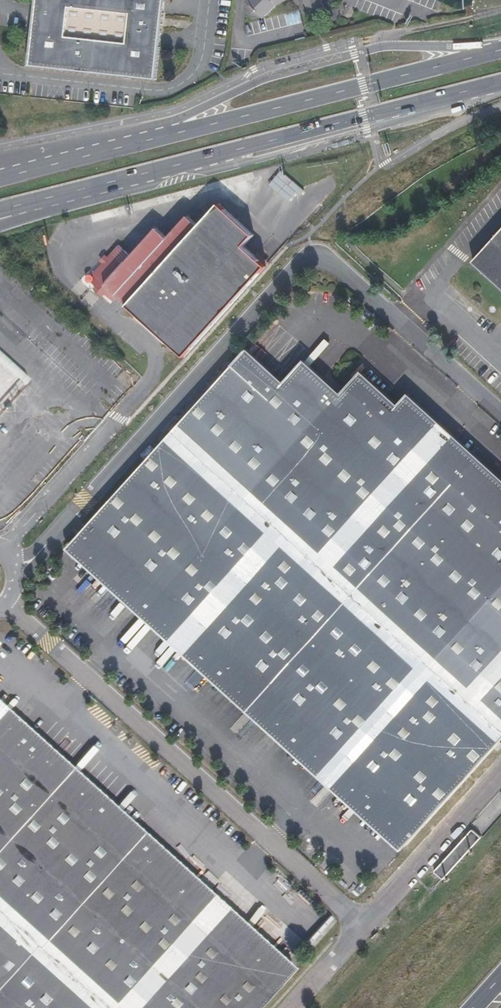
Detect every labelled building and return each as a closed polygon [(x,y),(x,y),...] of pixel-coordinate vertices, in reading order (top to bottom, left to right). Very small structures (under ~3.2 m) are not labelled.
[(30,66),(156,79),(165,0),(37,0),(30,66)] [(250,1),(264,17),(278,4),(285,0),(251,0),(250,1)] [(325,11),(320,0),(305,0),(313,17),(325,11)] [(118,296),(185,357),(267,265),(245,246),(254,234),(220,203),(200,225),(188,215),(168,237),(157,227),(130,255),(118,244),(91,272),(88,273),(85,275),(85,279),(87,283),(89,283),(94,283),(97,286),(105,293),(113,301),(118,296)] [(473,261),(500,287),(500,230),(473,261)] [(102,296),(105,293),(97,286),(94,289),(102,296)] [(181,421),(155,450),(149,445),(141,454),(146,460),(66,547),(401,850),(500,739),(500,478),(408,393),(398,405),(361,371),(341,393),(304,360),(287,379),(280,372),(276,376),(246,349),(224,374),(181,421)] [(175,416),(181,421),(224,374),(218,369),(175,416)] [(294,968),(107,799),(0,703),(0,1007),(259,1007),(294,968)] [(480,837),(471,828),(433,871),(442,879),(480,837)]
